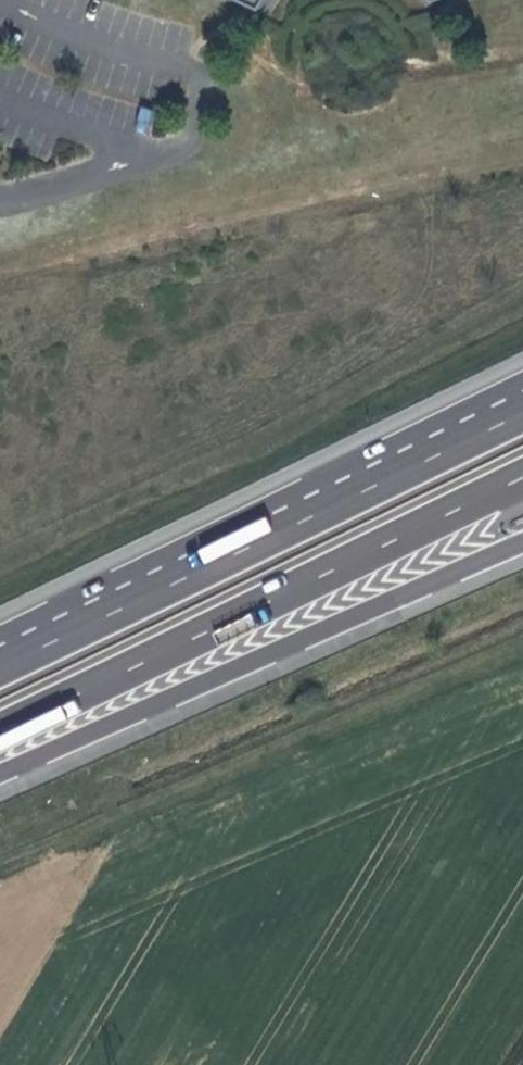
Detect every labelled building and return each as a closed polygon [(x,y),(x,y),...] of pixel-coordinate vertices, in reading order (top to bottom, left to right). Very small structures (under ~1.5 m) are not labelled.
[(262,9),(266,0),(243,0),(262,9)]
